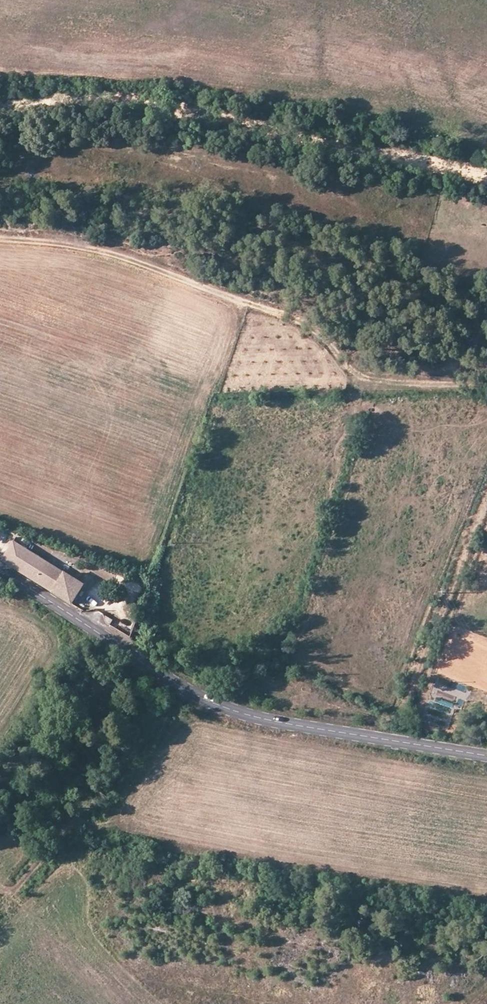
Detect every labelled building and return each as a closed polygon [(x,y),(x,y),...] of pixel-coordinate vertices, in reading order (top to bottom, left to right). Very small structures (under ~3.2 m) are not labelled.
[(4,565),(74,608),(86,589),(15,545),(4,565)]
